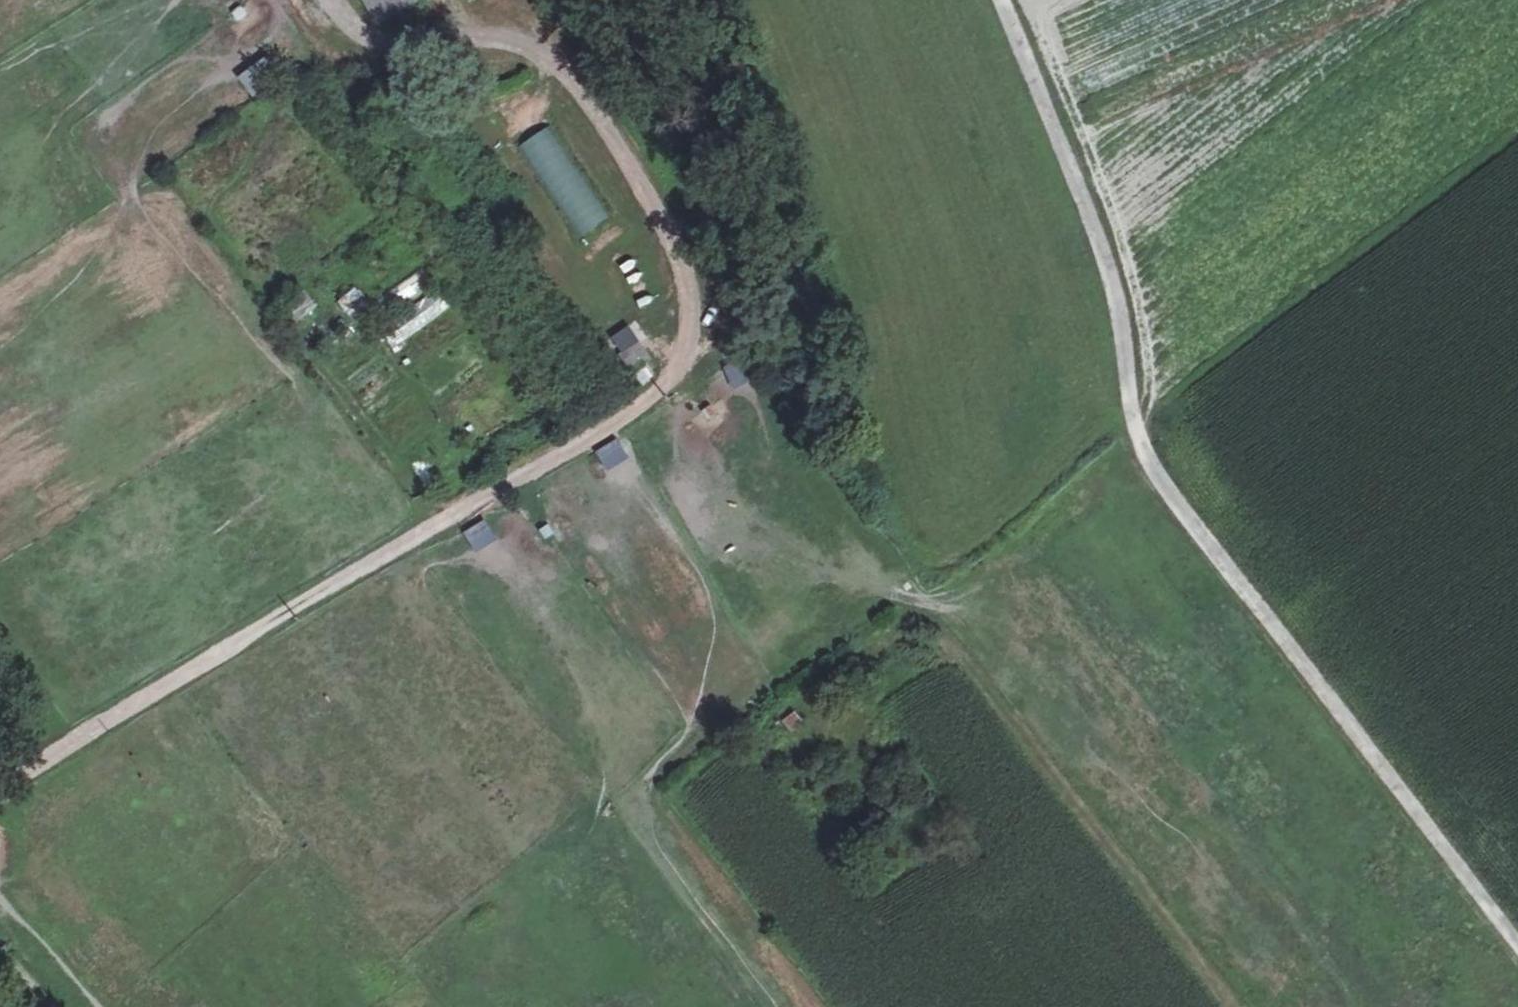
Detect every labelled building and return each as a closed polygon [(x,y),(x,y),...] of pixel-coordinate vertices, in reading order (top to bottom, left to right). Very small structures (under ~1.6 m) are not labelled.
[(378,22),(416,0),(364,0),(378,22)] [(238,80),(253,99),(282,77),(267,58),(238,80)] [(555,127),(525,143),(575,240),(605,225),(555,127)] [(355,288),(338,302),(349,316),(366,302),(355,288)] [(633,371),(648,359),(638,344),(622,355),(633,371)] [(742,361),(724,369),(733,392),(751,385),(742,361)] [(597,450),(603,470),(627,463),(621,442),(597,450)] [(485,521),(463,535),(476,555),(498,541),(485,521)]
